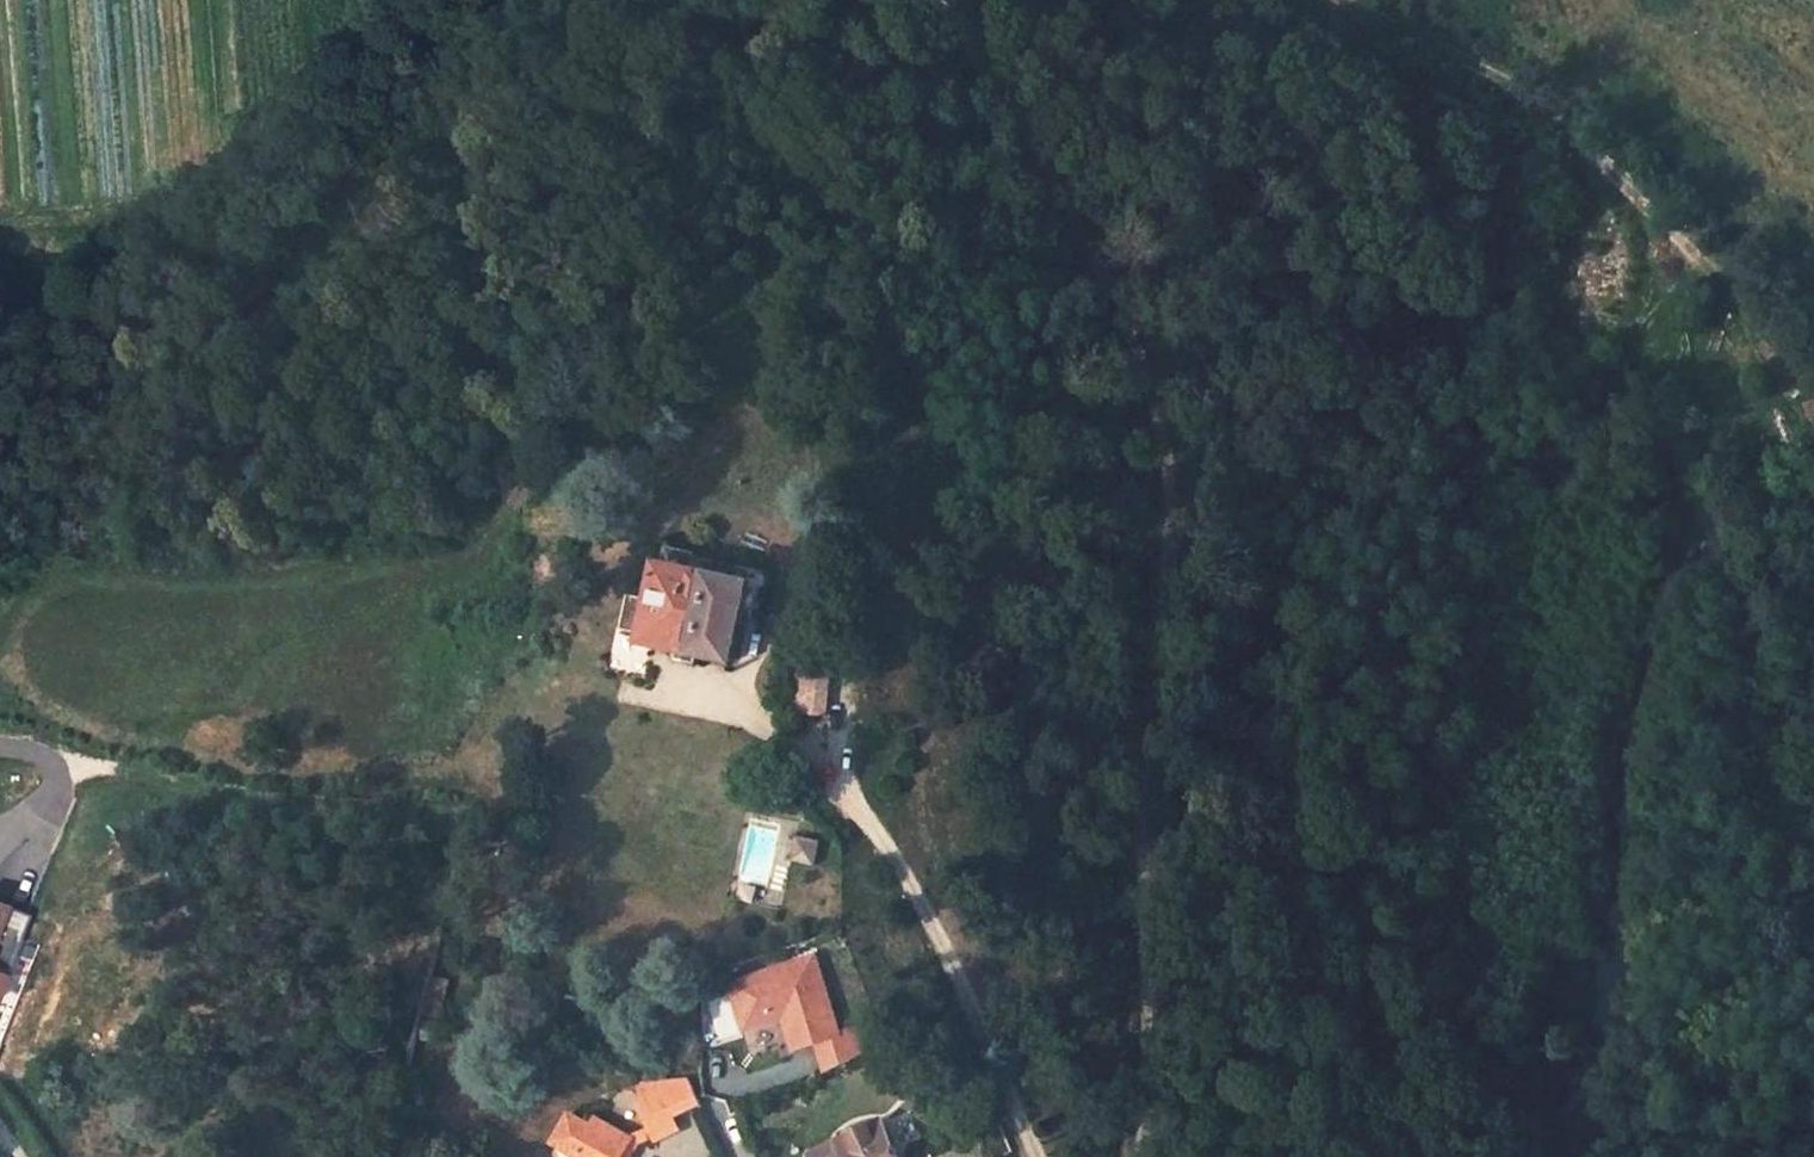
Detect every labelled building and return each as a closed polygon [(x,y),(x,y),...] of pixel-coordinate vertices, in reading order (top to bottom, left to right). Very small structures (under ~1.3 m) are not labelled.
[(1634,225),(1593,204),(1550,281),(1587,343),(1602,358),(1632,291),(1637,276),(1614,265),(1634,225)] [(1810,371),(1804,357),(1780,368),(1786,382),(1810,371)] [(648,636),(646,642),(678,648),(698,653),(736,661),(756,569),(671,551),(667,568),(662,567),(655,602),(630,596),(622,630),(648,636)] [(675,660),(695,665),(698,653),(678,648),(675,660)] [(834,714),(829,667),(799,670),(803,717),(834,714)] [(797,837),(793,860),(818,864),(822,841),(797,837)] [(0,903),(0,942),(13,909),(0,903)] [(818,981),(810,957),(793,963),(801,987),(818,981)] [(726,988),(742,1032),(779,1019),(790,1052),(813,1044),(837,1034),(818,981),(801,987),(793,963),(726,988)] [(6,1004),(16,979),(0,972),(0,1002),(6,1004)] [(858,1026),(846,1030),(855,1057),(868,1052),(858,1026)] [(837,1034),(813,1044),(823,1073),(855,1057),(846,1030),(837,1034)] [(689,1085),(640,1088),(639,1110),(656,1145),(677,1135),(671,1122),(686,1115),(685,1111),(698,1105),(689,1085)] [(632,1146),(600,1125),(593,1134),(571,1121),(554,1148),(569,1156),(625,1156),(632,1146)] [(882,1121),(837,1143),(844,1156),(900,1156),(882,1121)]
